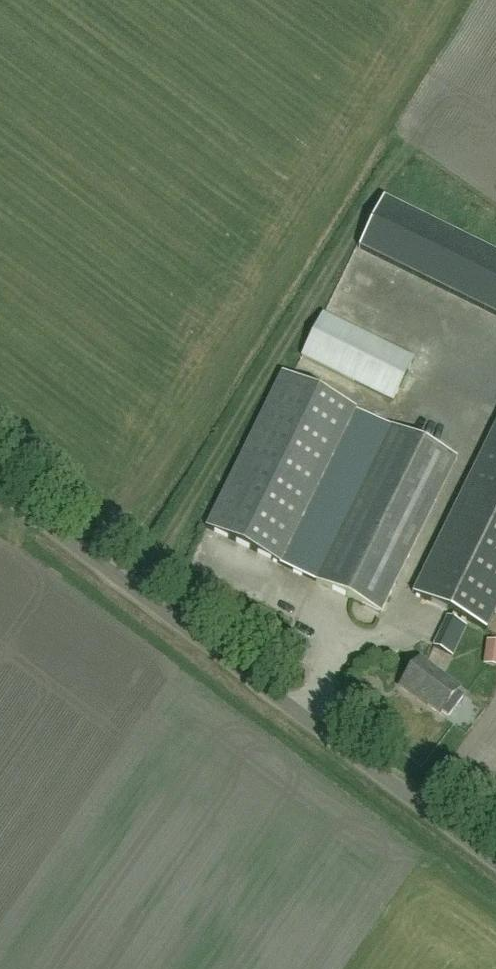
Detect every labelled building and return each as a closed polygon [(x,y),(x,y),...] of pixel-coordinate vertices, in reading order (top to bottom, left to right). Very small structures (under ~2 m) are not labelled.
[(359,250),(495,318),(495,257),(383,201),(359,250)] [(393,402),(414,360),(323,316),(302,358),(393,402)] [(283,374),(265,409),(206,529),(280,565),(339,446),(356,410),(283,374)] [(339,446),(280,565),(316,582),(392,427),(356,410),(339,446)] [(392,427),(316,582),(381,614),(457,458),(392,427)] [(487,632),(495,614),(495,428),(414,596),(487,632)] [(453,669),(462,656),(450,647),(441,660),(453,669)] [(440,715),(459,690),(420,660),(400,687),(421,703),(422,701),(440,715)]
